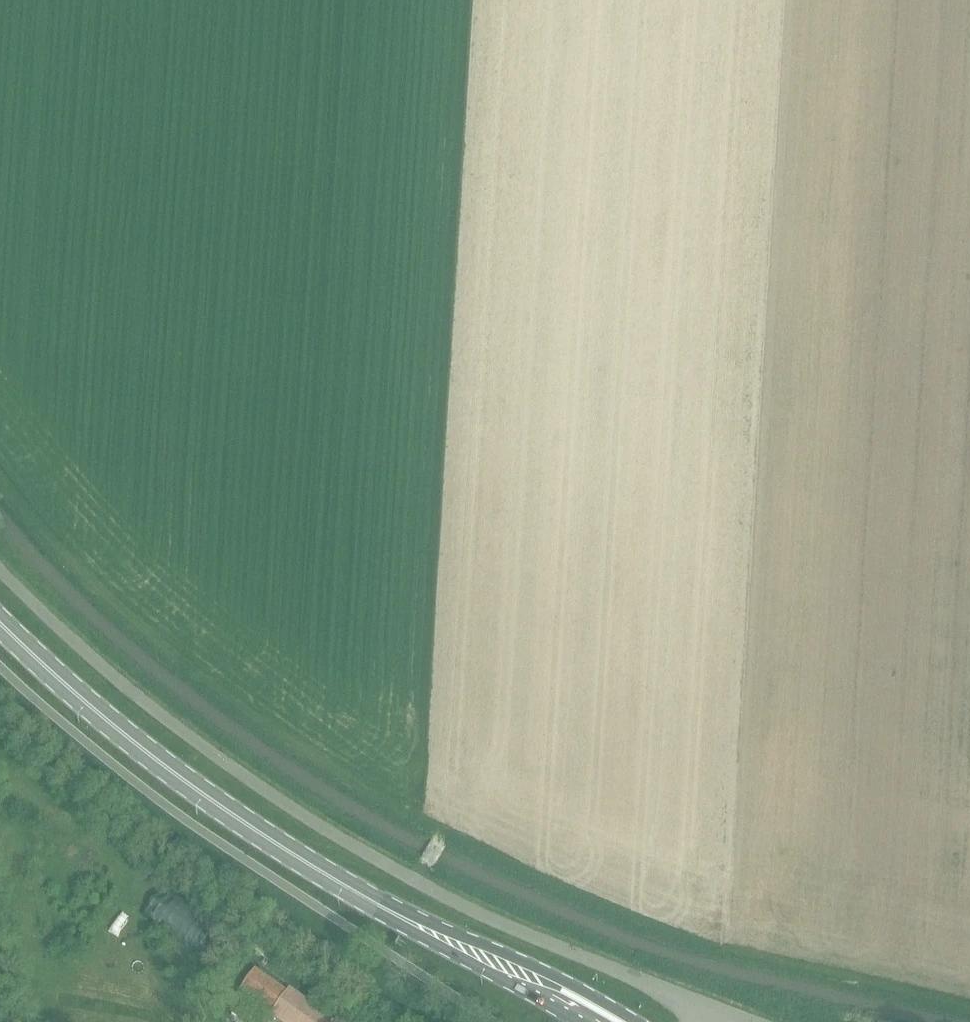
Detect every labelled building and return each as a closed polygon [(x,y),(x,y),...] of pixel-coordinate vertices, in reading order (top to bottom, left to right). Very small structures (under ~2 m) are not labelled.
[(240,988),(273,1011),(271,1015),(281,1021),(337,1021),(288,988),(285,991),(253,969),(240,988)]
